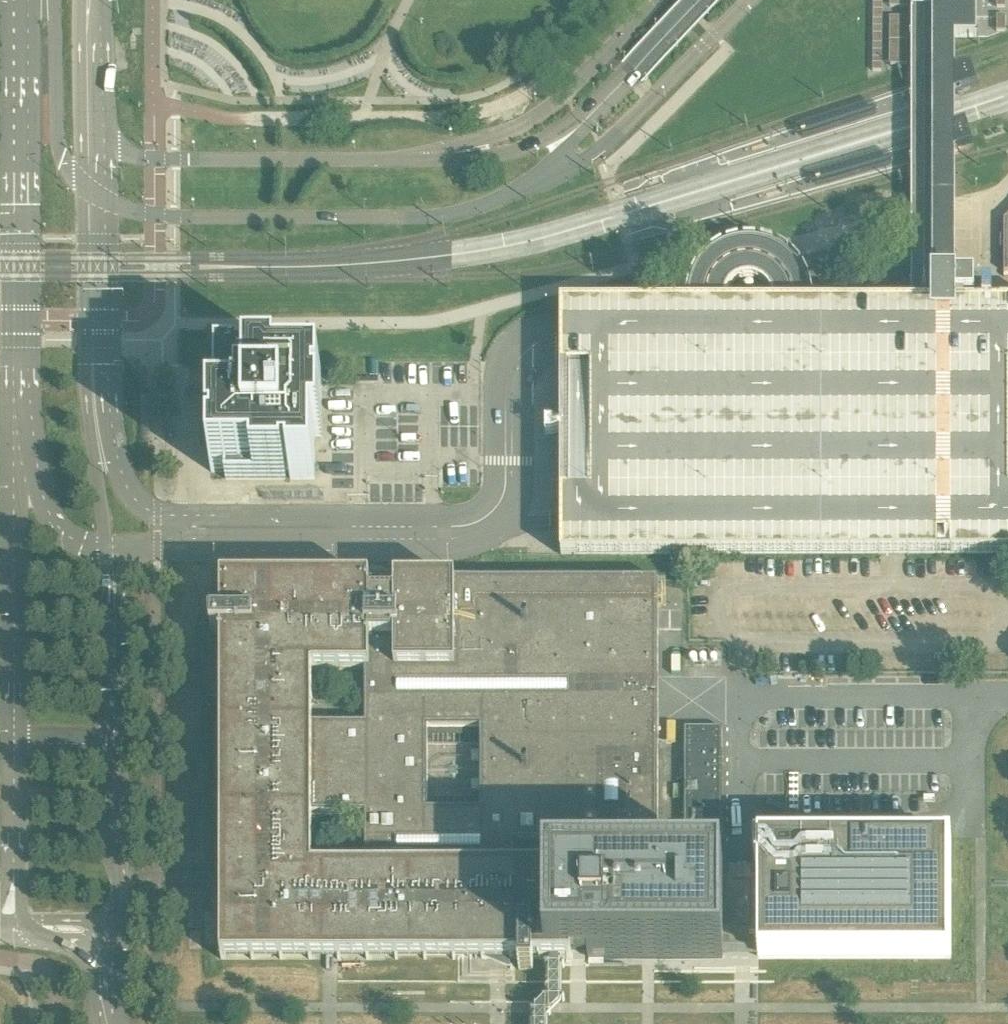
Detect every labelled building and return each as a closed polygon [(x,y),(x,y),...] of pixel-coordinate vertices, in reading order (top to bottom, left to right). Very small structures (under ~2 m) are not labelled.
[(955,37),(975,37),(975,36),(975,17),(952,17),(951,17),(951,18),(954,18),(954,26),(951,26),(951,27),(950,27),(950,36),(952,36),(952,37),(955,37)] [(968,72),(954,77),(954,82),(954,94),(954,101),(975,94),(968,72)] [(953,157),(971,151),(965,131),(953,134),(953,139),(953,150),(953,157)] [(685,306),(559,306),(558,336),(559,424),(559,437),(559,440),(560,462),(560,526),(560,539),(560,557),(560,561),(688,561),(892,560),(1007,560),(1007,304),(953,304),(910,305),(813,305),(812,294),(808,280),(801,269),(795,260),(784,250),(771,245),(757,241),(746,241),(735,243),(721,248),(707,258),(697,268),(690,280),(685,296),(685,306)] [(950,277),(950,288),(952,288),(952,297),(974,297),(974,277),(950,277)] [(218,372),(218,398),(218,400),(221,400),(221,412),(211,443),(215,443),(215,448),(211,448),(211,472),(226,472),(225,480),(286,480),(286,476),(290,476),(290,480),(314,480),(315,472),(315,465),(315,437),(322,437),(322,405),(318,405),(318,400),(322,401),(322,376),(307,376),(308,369),(247,369),(247,373),(243,373),(243,369),(218,369),(218,372)] [(559,424),(543,424),(543,440),(559,440),(559,437),(559,424)] [(541,959),(549,959),(560,959),(567,959),(571,959),(571,951),(571,869),(571,868),(566,868),(541,868),(539,868),(514,868),(514,854),(598,854),(598,844),(658,844),(658,598),(658,580),(365,580),(365,581),(340,581),(340,580),(337,580),(338,581),(311,581),(311,580),(309,580),(309,581),(282,581),(282,580),(280,580),(280,581),(253,581),(253,580),(251,580),(251,581),(226,581),(226,580),(221,580),(221,585),(222,585),(222,610),(221,610),(221,612),(222,612),(222,618),(211,618),(211,633),(222,633),(222,639),(221,639),(221,756),(222,756),(222,783),(221,783),(221,785),(221,876),(221,900),(222,900),(222,927),(221,927),(221,959),(330,959),(457,959),(476,959),(481,959),(498,959),(510,959),(513,959),(519,959),(519,969),(533,969),(533,959),(536,959),(539,959),(541,959)] [(684,840),(722,840),(722,728),(684,727),(684,840)] [(589,958),(602,958),(649,958),(722,958),(722,946),(732,946),(732,947),(733,948),(733,949),(734,950),(736,951),(737,951),(738,951),(739,951),(740,951),(741,950),(742,949),(742,948),(743,947),(743,946),(757,946),(757,958),(950,958),(950,838),(757,838),(757,869),(583,869),(583,871),(583,877),(571,877),(571,869),(571,951),(578,951),(591,951),(591,956),(589,956),(589,958)] [(536,1023),(546,1023),(546,1012),(560,999),(560,959),(549,959),(549,992),(536,1004),(536,1023)]
